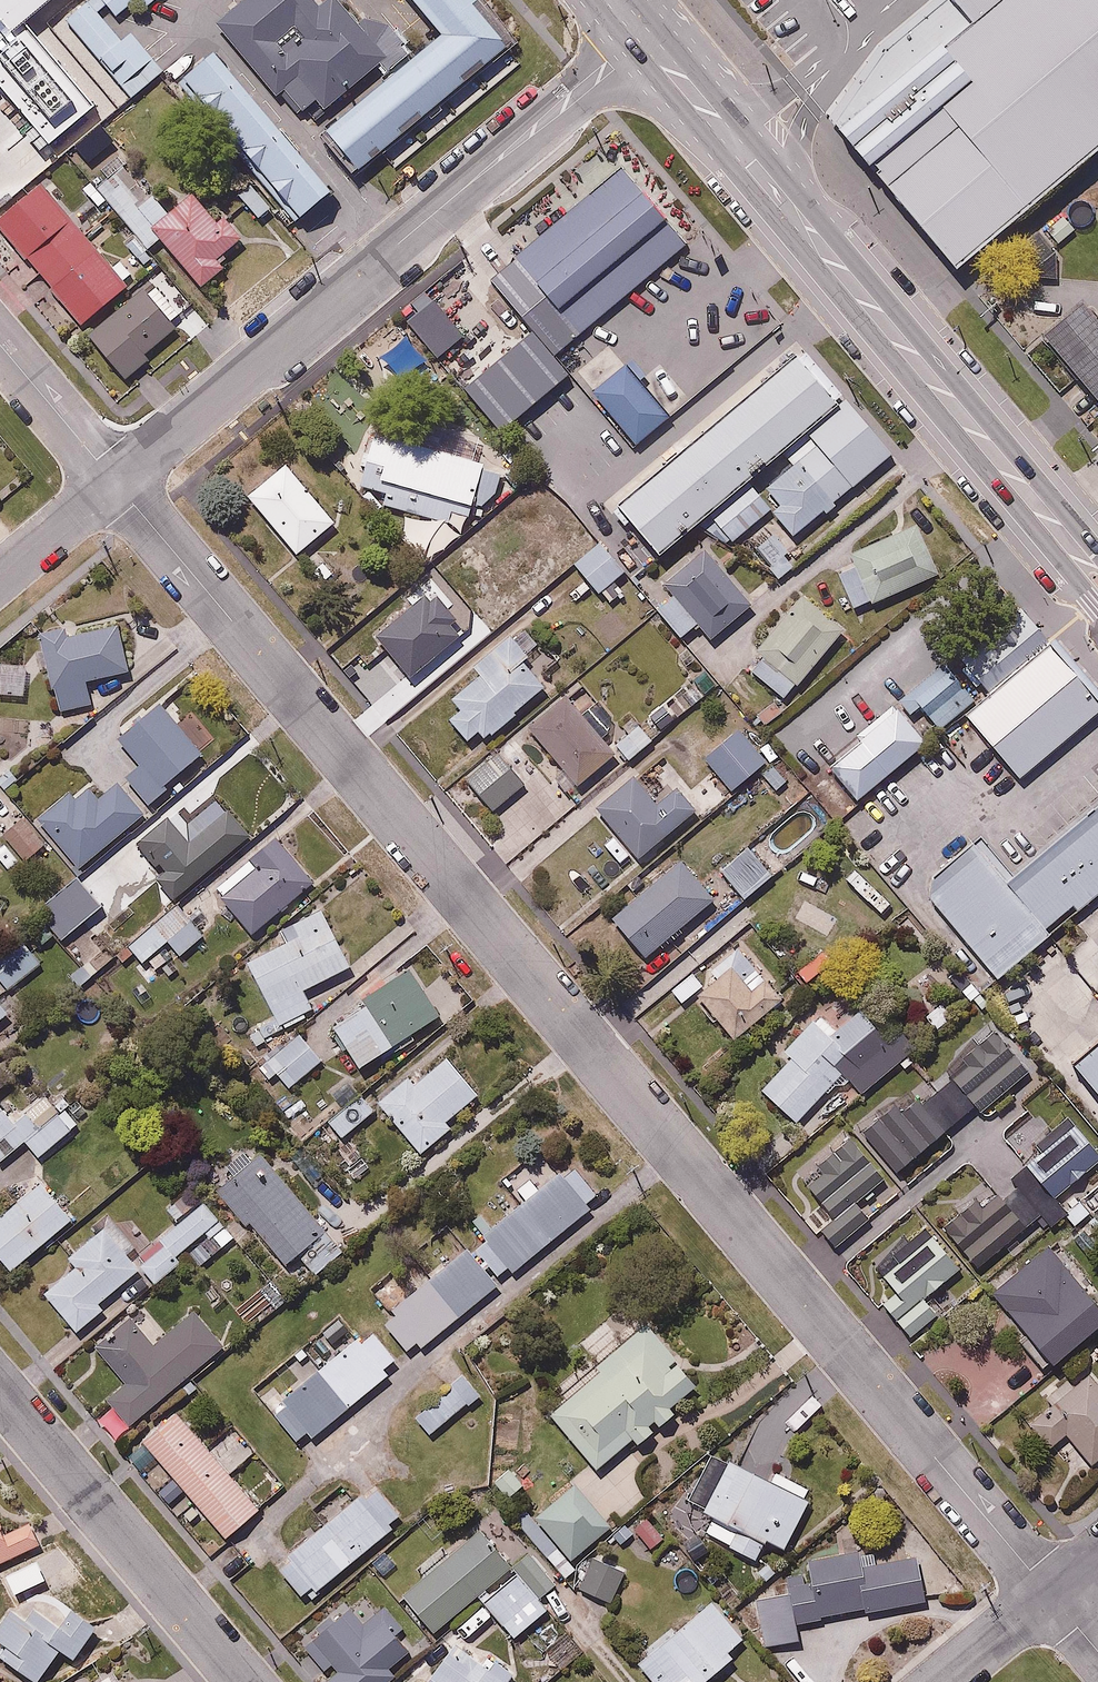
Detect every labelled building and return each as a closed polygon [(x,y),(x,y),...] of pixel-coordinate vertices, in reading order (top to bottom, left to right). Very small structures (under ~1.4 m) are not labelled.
[(53,148),(102,103),(34,19),(56,0),(0,0),(0,85),(53,148)] [(88,0),(87,0),(65,18),(130,97),(164,69),(132,31),(121,40),(88,0)] [(115,14),(132,0),(104,0),(115,14)] [(316,0),(246,0),(219,23),(276,94),(280,92),(309,124),(387,59),(337,0),(330,0),(322,6),(316,0)] [(477,0),(415,0),(444,35),(322,129),(357,171),(513,44),(477,0)] [(827,115),(957,270),(1097,152),(1097,0),(933,0),(879,45),(827,115)] [(333,193),(217,52),(186,77),(301,218),(333,193)] [(684,243),(621,166),(488,276),(551,353),(684,243)] [(0,224),(0,232),(82,329),(130,289),(44,187),(0,224)] [(193,196),(149,233),(197,290),(249,247),(225,218),(217,224),(193,196)] [(144,289),(89,336),(122,376),(178,329),(144,289)] [(1086,304),(1042,340),(1097,409),(1097,318),(1086,304)] [(836,393),(793,345),(613,498),(655,547),(802,421),(836,393)] [(670,411),(624,358),(589,388),(636,441),(670,411)] [(884,452),(836,393),(802,421),(816,438),(850,480),(884,452)] [(500,464),(372,429),(357,486),(387,494),(384,506),(448,524),(452,510),(471,515),(475,499),(489,503),(500,464)] [(792,531),(850,480),(816,438),(757,491),(750,482),(710,514),(731,541),(771,508),(792,531)] [(286,458),(245,491),(295,553),(336,520),(286,458)] [(516,515),(502,500),(454,544),(468,559),(516,515)] [(833,557),(853,605),(938,569),(918,521),(833,557)] [(601,537),(573,561),(610,605),(626,590),(616,579),(628,569),(601,537)] [(750,605),(706,544),(644,589),(679,638),(699,624),(707,636),(750,605)] [(783,699),(844,626),(803,591),(741,663),(783,699)] [(431,601),(424,592),(371,634),(405,678),(460,636),(454,628),(464,620),(442,592),(431,601)] [(984,690),(1044,641),(1016,607),(954,654),(984,690)] [(75,617),(38,627),(62,712),(94,703),(88,682),(133,669),(119,621),(79,633),(75,617)] [(531,655),(511,630),(471,661),(479,671),(452,692),(460,704),(447,714),(466,738),(475,731),(482,740),(547,689),(524,661),(531,655)] [(1044,641),(984,690),(962,708),(1019,777),(1097,711),(1097,701),(1044,641)] [(31,658),(2,657),(1,693),(31,694),(31,658)] [(943,659),(898,697),(912,714),(921,706),(937,725),(973,694),(943,659)] [(565,689),(525,722),(576,785),(615,754),(599,734),(613,722),(594,698),(580,708),(565,689)] [(856,800),(926,740),(892,701),(853,734),(858,741),(828,767),(856,800)] [(203,752),(162,702),(122,734),(143,759),(127,771),(156,807),(176,790),(169,780),(203,752)] [(633,717),(611,739),(633,761),(655,740),(633,717)] [(742,726),(705,756),(734,790),(770,760),(742,726)] [(530,758),(510,735),(464,777),(496,813),(527,785),(515,771),(530,758)] [(635,771),(595,803),(637,856),(691,813),(700,824),(734,797),(714,773),(687,795),(675,781),(655,796),(635,771)] [(81,867),(148,811),(123,780),(100,799),(90,787),(78,796),(74,791),(41,818),(81,867)] [(1097,884),(1097,797),(1006,873),(980,843),(924,889),(993,972),(1097,884)] [(175,898),(255,831),(233,805),(191,840),(169,814),(141,838),(167,869),(157,877),(175,898)] [(26,813),(4,832),(28,860),(50,841),(26,813)] [(255,931),(316,880),(278,835),(217,886),(255,931)] [(772,872),(745,843),(717,869),(743,898),(772,872)] [(716,899),(682,857),(612,914),(646,956),(716,899)] [(840,873),(819,859),(797,893),(819,907),(840,873)] [(107,903),(80,873),(41,908),(68,939),(107,903)] [(207,933),(183,903),(132,945),(145,961),(171,940),(183,953),(207,933)] [(353,965),(323,905),(280,927),(286,940),(251,957),(284,1023),(316,1007),(307,988),(353,965)] [(109,945),(93,926),(67,948),(81,965),(70,974),(80,987),(102,969),(93,959),(109,945)] [(0,952),(0,976),(11,990),(46,964),(23,934),(0,952)] [(785,994),(739,944),(708,972),(714,979),(695,996),(734,1040),(785,994)] [(445,1012),(415,969),(335,1024),(364,1067),(445,1012)] [(0,985),(0,1023),(18,1009),(0,985)] [(798,1123),(847,1077),(861,1092),(915,1040),(902,1026),(892,1036),(860,1003),(836,1026),(822,1012),(784,1049),(792,1058),(762,1086),(798,1123)] [(967,1064),(952,1078),(975,1104),(983,1113),(1033,1070),(993,1024),(958,1054),(967,1064)] [(1068,1054),(1097,1089),(1097,1028),(1068,1054)] [(324,1056),(301,1031),(267,1063),(290,1088),(324,1056)] [(406,1071),(377,1096),(426,1153),(457,1127),(448,1117),(479,1091),(448,1055),(416,1083),(406,1071)] [(911,1089),(864,1130),(899,1170),(975,1104),(952,1078),(923,1103),(911,1089)] [(346,1137),(378,1109),(362,1091),(330,1119),(346,1137)] [(21,1121),(0,1095),(0,1139),(21,1121)] [(0,1139),(0,1156),(14,1174),(56,1140),(74,1162),(90,1149),(49,1099),(21,1121),(0,1139)] [(1054,1198),(1097,1160),(1097,1150),(1069,1117),(1020,1159),(1054,1198)] [(822,1227),(837,1243),(899,1185),(850,1131),(798,1179),(833,1217),(822,1227)] [(259,1149),(217,1187),(287,1264),(303,1251),(319,1269),(345,1246),(259,1149)] [(385,1323),(407,1347),(418,1337),(427,1347),(501,1282),(497,1278),(512,1265),(519,1273),(594,1208),(586,1200),(597,1190),(572,1161),(543,1186),(530,1172),(517,1183),(529,1197),(385,1323)] [(1053,1224),(1067,1211),(1056,1198),(1054,1199),(1030,1172),(1000,1198),(983,1177),(935,1219),(977,1268),(1042,1211),(1053,1224)] [(77,1216),(44,1176),(0,1213),(0,1251),(15,1269),(77,1216)] [(182,1252),(225,1217),(211,1200),(204,1206),(190,1188),(169,1205),(183,1222),(140,1256),(161,1281),(188,1259),(182,1252)] [(102,1300),(141,1268),(104,1222),(68,1251),(79,1264),(46,1291),(80,1332),(109,1308),(102,1300)] [(963,1263),(931,1228),(881,1273),(895,1289),(881,1302),(916,1340),(942,1317),(924,1297),(963,1263)] [(984,1283),(1024,1328),(1014,1337),(1043,1369),(1097,1321),(1097,1301),(1043,1238),(984,1283)] [(576,1345),(602,1372),(555,1416),(603,1467),(637,1436),(644,1443),(680,1409),(674,1402),(701,1377),(626,1298),(576,1345)] [(131,1425),(229,1339),(199,1305),(157,1341),(134,1315),(99,1346),(128,1380),(108,1398),(131,1425)] [(400,1362),(372,1329),(276,1411),(299,1439),(310,1429),(315,1435),(400,1362)] [(1079,1355),(993,1426),(1026,1465),(1066,1431),(1092,1462),(1097,1456),(1097,1378),(1079,1355)] [(474,1398),(459,1380),(418,1415),(433,1432),(474,1398)] [(180,1406),(144,1436),(228,1538),(264,1508),(233,1471),(255,1452),(239,1432),(217,1451),(180,1406)] [(777,1474),(734,1454),(698,1530),(758,1558),(768,1537),(789,1547),(818,1485),(780,1467),(777,1474)] [(515,1462),(496,1479),(512,1496),(531,1480),(515,1462)] [(629,1518),(586,1469),(536,1512),(524,1498),(511,1509),(565,1572),(629,1518)] [(401,1513),(374,1481),(275,1563),(309,1604),(400,1528),(393,1520),(401,1513)] [(42,1543),(29,1516),(10,1525),(0,1503),(0,1563),(42,1543)] [(655,1510),(635,1525),(654,1549),(674,1534),(655,1510)] [(543,1595),(563,1580),(538,1547),(514,1565),(477,1516),(415,1563),(428,1581),(409,1595),(434,1628),(483,1591),(515,1633),(550,1605),(543,1595)] [(805,1640),(802,1620),(929,1600),(921,1551),(908,1554),(904,1527),(875,1531),(878,1550),(810,1561),(813,1577),(757,1586),(767,1646),(805,1640)] [(630,1570),(600,1555),(584,1587),(615,1602),(630,1570)] [(715,1596),(638,1661),(656,1681),(704,1681),(737,1653),(730,1645),(745,1632),(715,1596)] [(64,1646),(79,1658),(104,1625),(71,1600),(60,1615),(37,1598),(28,1610),(19,1604),(0,1629),(0,1650),(39,1679),(64,1646)] [(400,1672),(393,1664),(418,1642),(383,1603),(365,1619),(353,1606),(310,1645),(333,1671),(325,1679),(328,1681),(388,1681),(400,1672)] [(518,1670),(462,1629),(424,1680),(427,1681),(509,1681),(518,1670)] [(114,1668),(93,1681),(123,1681),(114,1668)]
